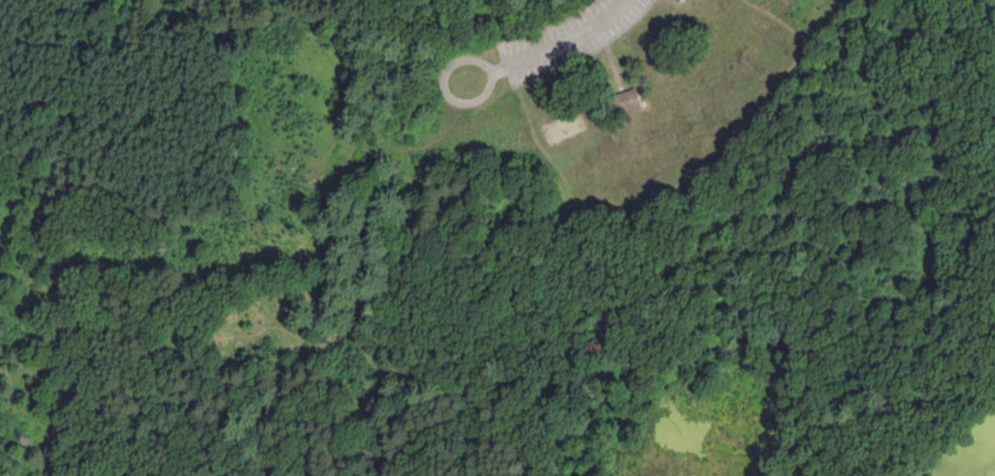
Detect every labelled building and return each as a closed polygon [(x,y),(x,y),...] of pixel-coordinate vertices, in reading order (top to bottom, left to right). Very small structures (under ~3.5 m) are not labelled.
[(635,88),(641,106),(615,115),(608,96),(622,92),(635,88)]
